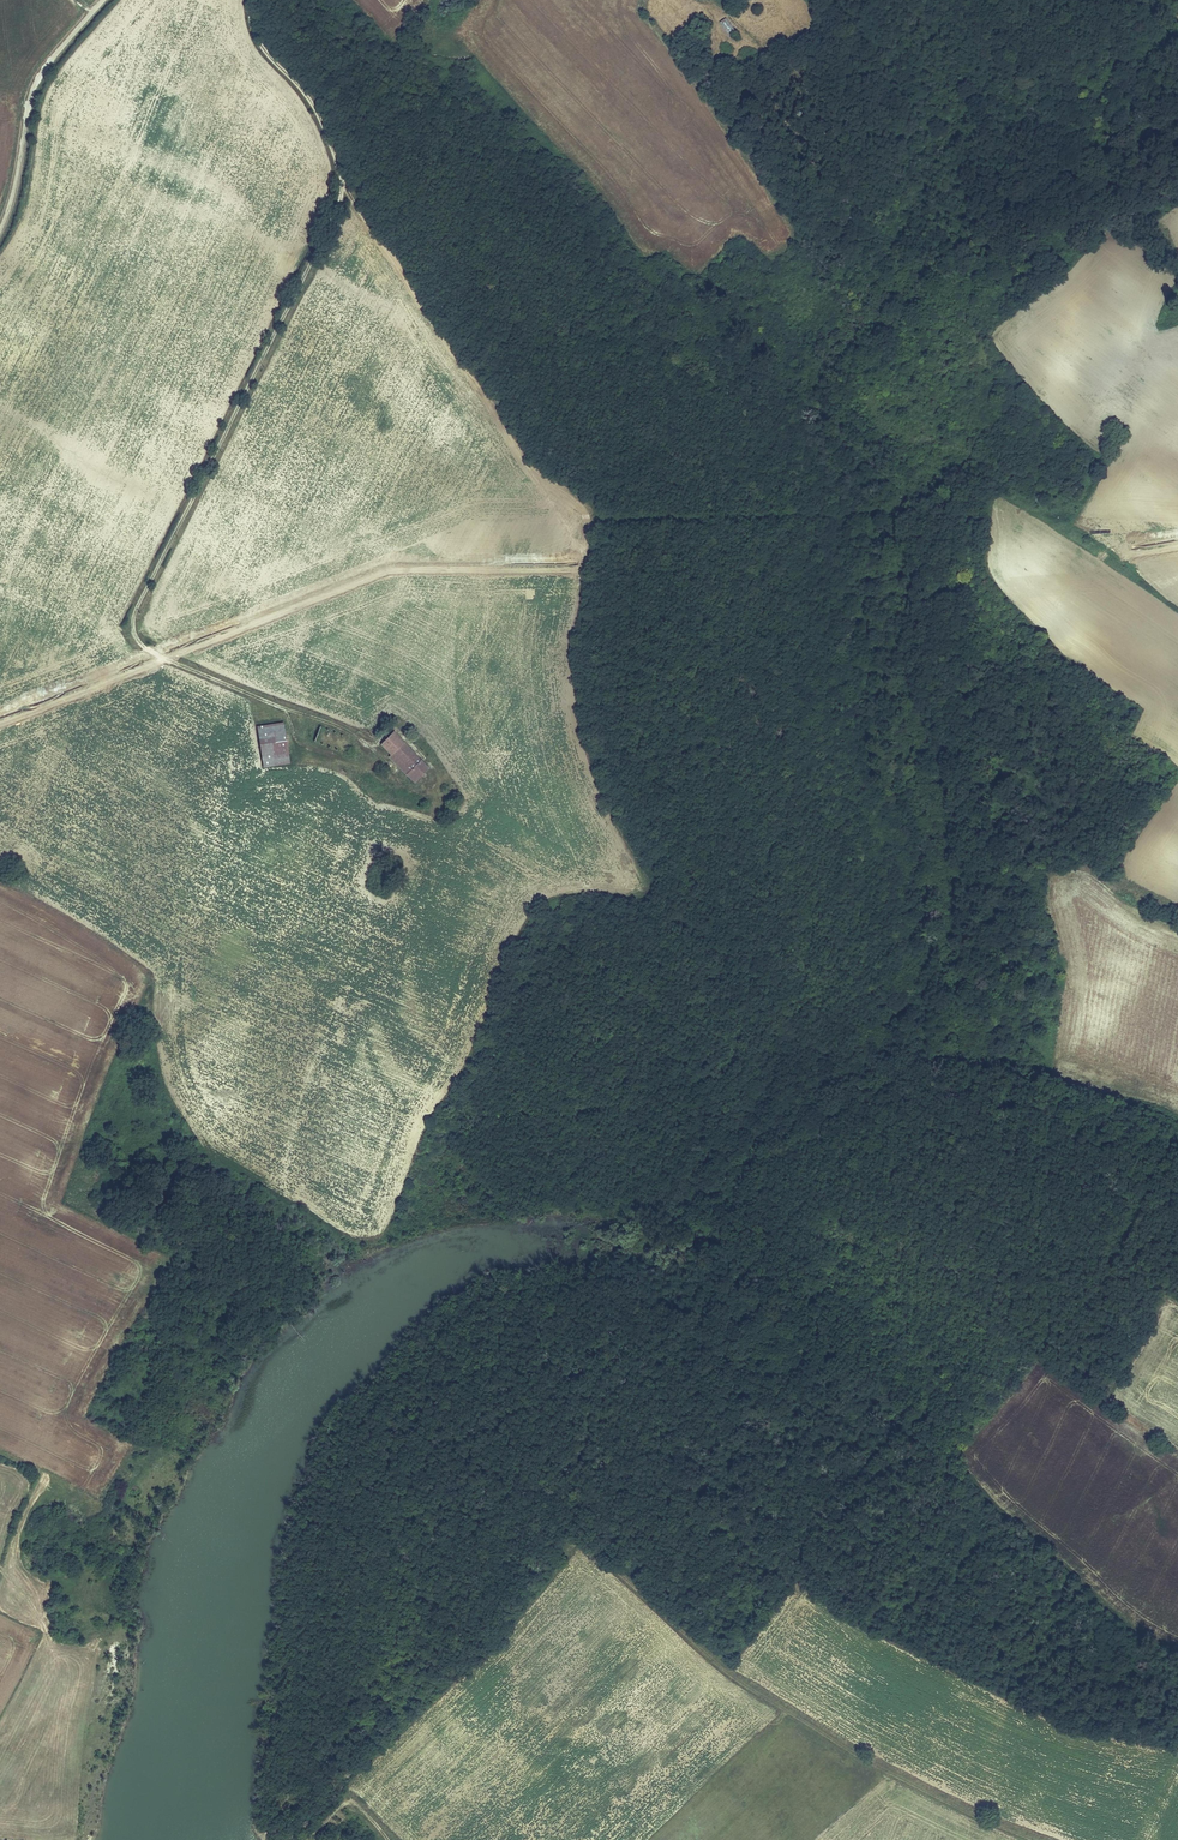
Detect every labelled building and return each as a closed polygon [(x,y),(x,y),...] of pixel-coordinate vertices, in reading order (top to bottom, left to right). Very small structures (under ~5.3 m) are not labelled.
[(726,17),(720,21),(730,36),(736,32),(726,17)] [(289,764),(282,723),(258,727),(264,768),(289,764)] [(314,742),(319,727),(311,724),(306,739),(314,742)] [(402,771),(416,759),(395,734),(382,745),(391,755),(390,757),(402,771)]
